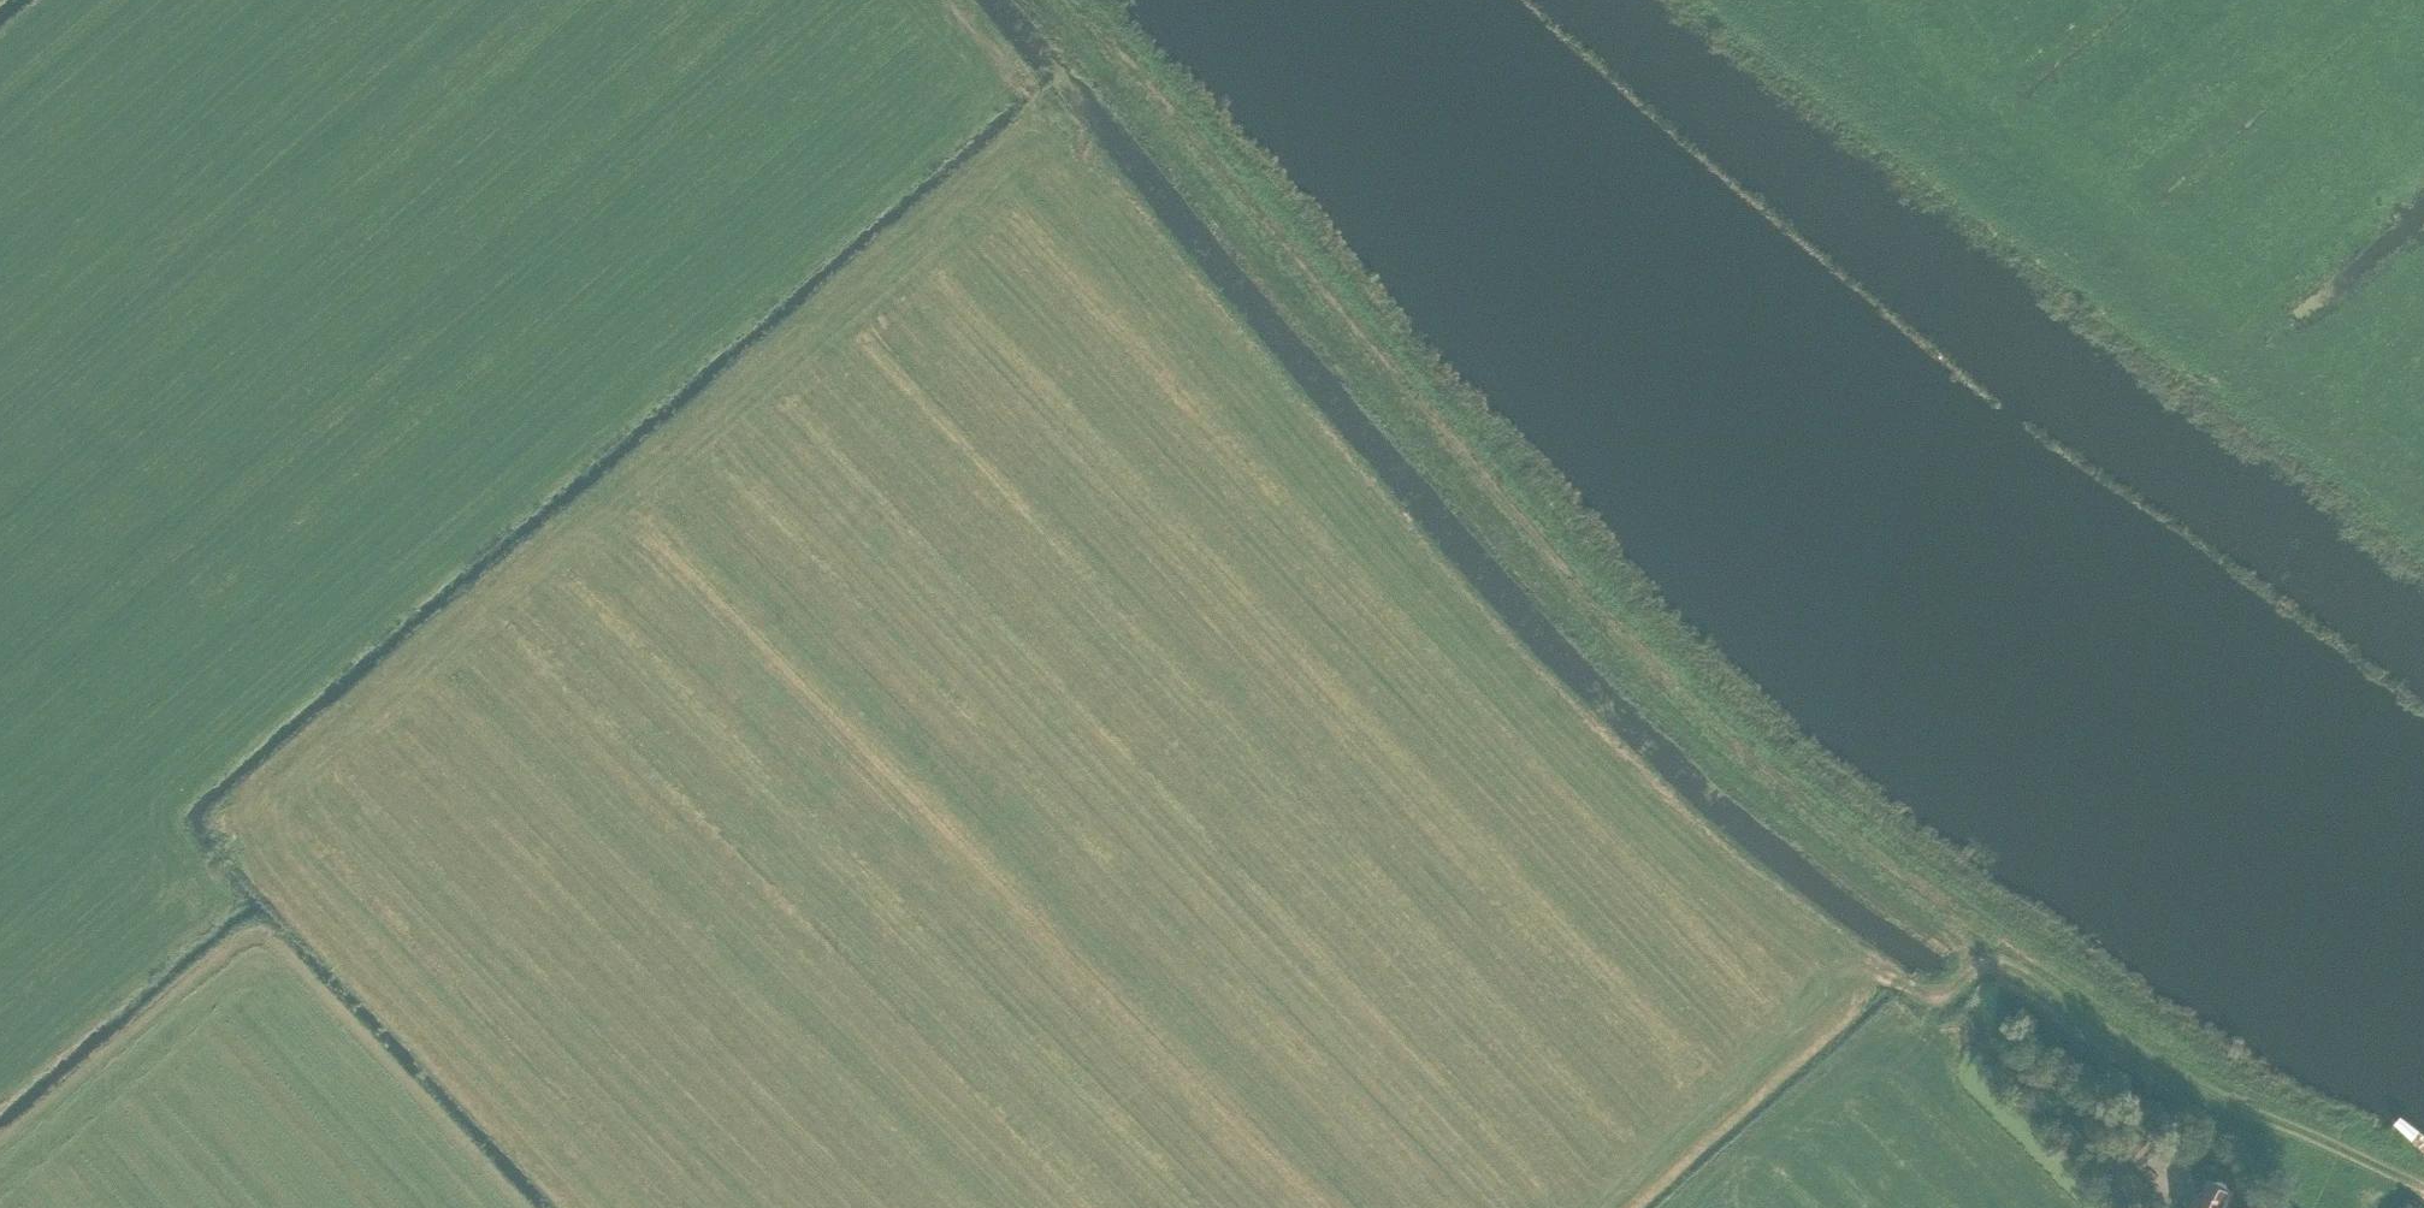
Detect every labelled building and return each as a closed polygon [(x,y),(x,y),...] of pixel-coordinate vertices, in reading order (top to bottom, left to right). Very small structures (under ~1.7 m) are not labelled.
[(2232,1194),(2209,1182),(2200,1200),(2197,1198),(2192,1207),(2224,1207),(2232,1194)]
